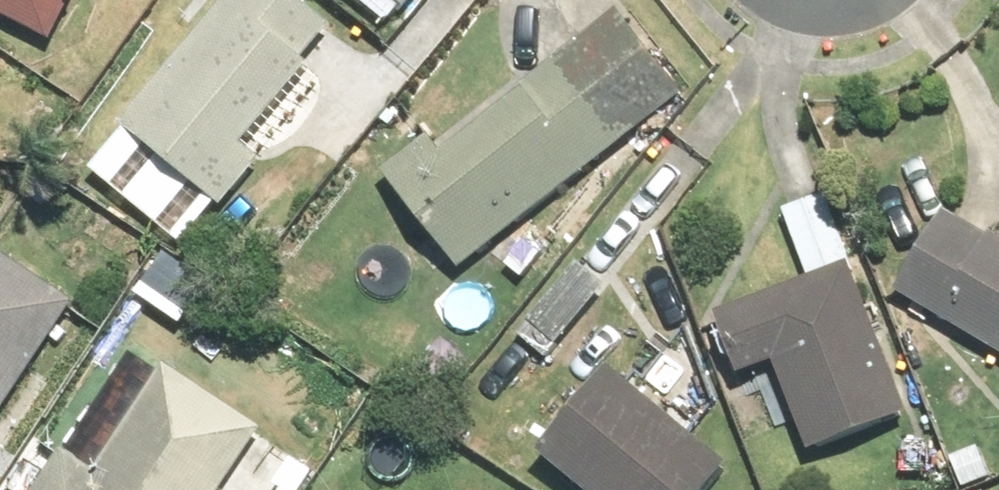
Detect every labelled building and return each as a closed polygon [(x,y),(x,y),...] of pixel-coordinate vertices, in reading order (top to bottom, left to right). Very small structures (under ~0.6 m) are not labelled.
[(51,39),(70,0),(0,0),(0,13),(51,39)] [(329,27),(297,0),(224,0),(118,127),(210,205),(250,157),(233,142),(329,27)] [(400,9),(407,0),(389,0),(400,9)] [(438,157),(421,138),(377,174),(454,272),(677,93),(615,16),(438,157)] [(907,417),(824,195),(777,212),(802,279),(704,317),(728,381),(772,364),(806,455),(907,417)] [(937,213),(889,301),(998,361),(998,246),(937,213)] [(606,285),(574,260),(514,337),(546,362),(606,285)] [(67,307),(0,265),(0,412),(67,307)] [(687,439),(715,404),(685,324),(628,394),(596,369),(529,455),(574,489),(703,489),(721,466),(687,439)] [(259,434),(158,365),(86,472),(58,453),(33,489),(221,489),(259,434)]
